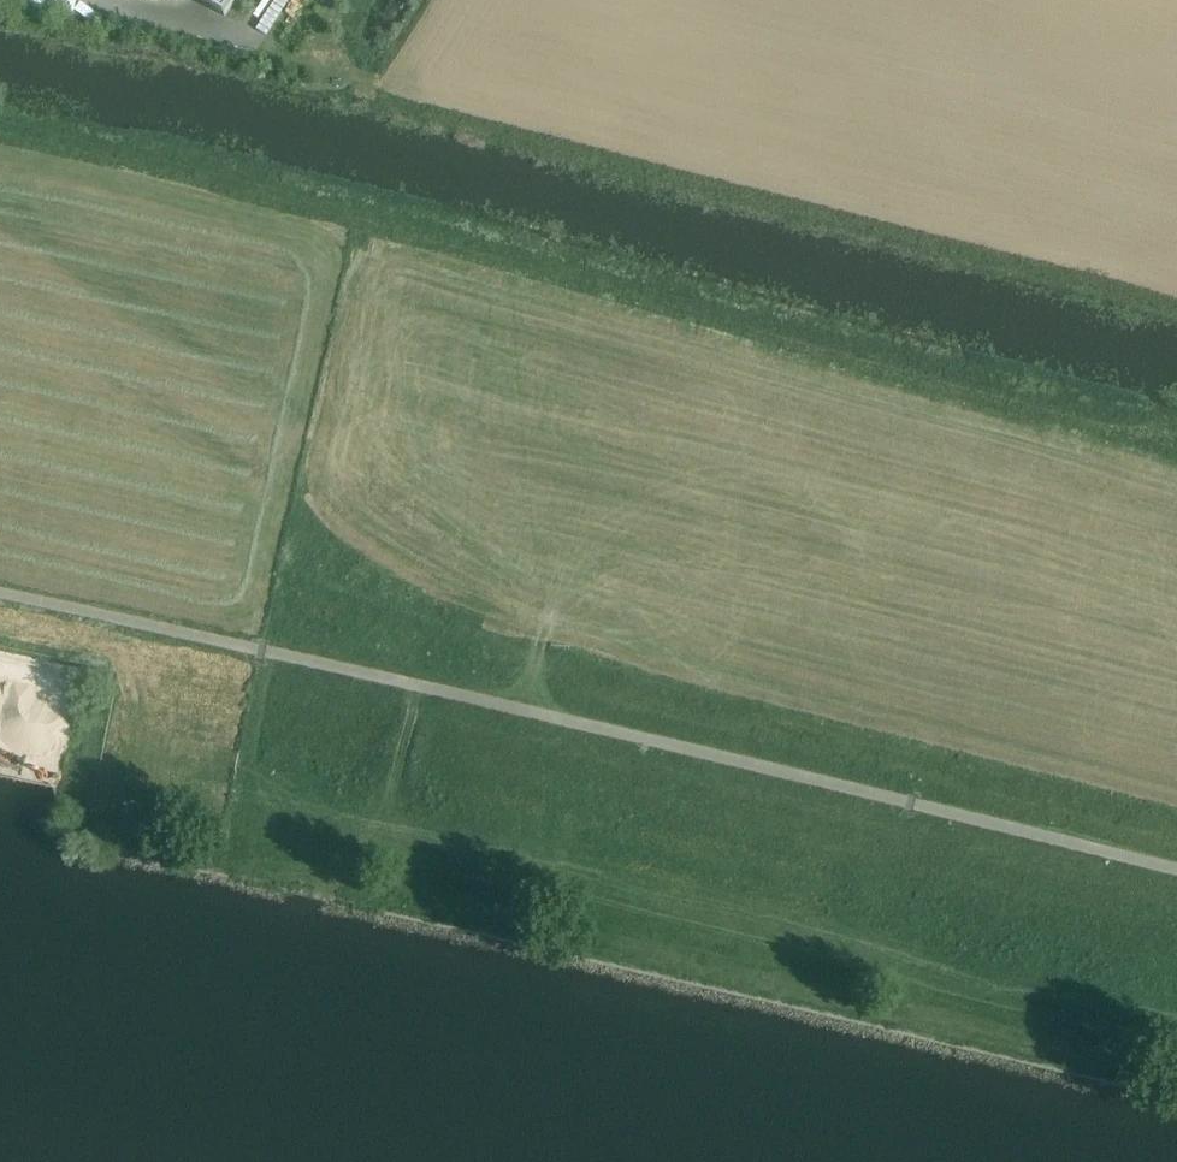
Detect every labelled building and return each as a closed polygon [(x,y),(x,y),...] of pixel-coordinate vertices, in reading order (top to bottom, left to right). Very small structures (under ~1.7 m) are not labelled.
[(226,16),(237,0),(201,0),(226,16)]
